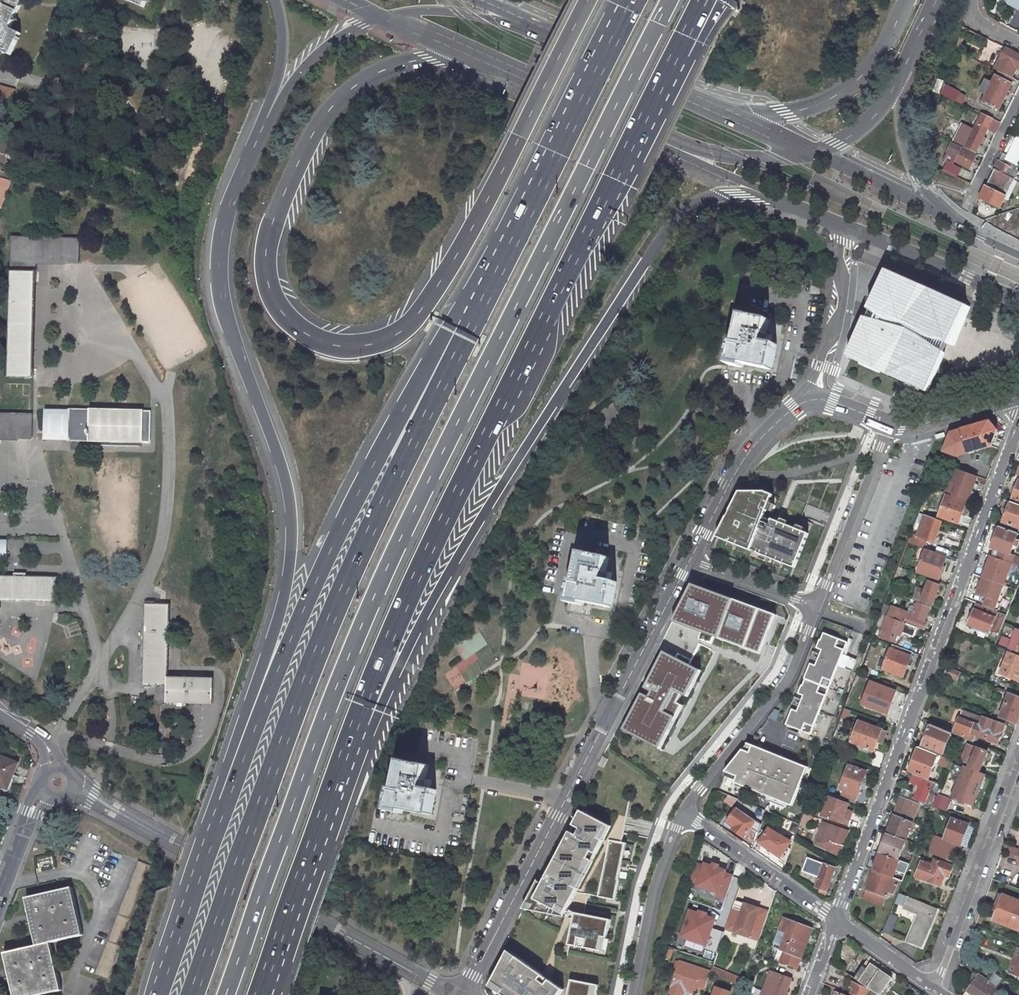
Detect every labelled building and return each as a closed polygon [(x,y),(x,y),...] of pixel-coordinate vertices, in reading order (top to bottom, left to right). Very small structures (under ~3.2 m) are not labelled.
[(10,54),(19,32),(10,28),(21,0),(0,0),(0,50),(10,54)] [(995,68),(996,69),(999,70),(1012,76),(1012,75),(1017,66),(1018,68),(1018,54),(1006,47),(1006,48),(995,68)] [(999,108),(1015,77),(1012,75),(1012,76),(999,70),(992,83),(985,80),(981,87),(988,91),(986,95),(984,100),(999,108)] [(944,82),(945,79),(937,77),(933,89),(941,91),(944,82)] [(966,93),(944,82),(941,91),(962,101),(966,93)] [(9,101),(12,87),(0,84),(0,98),(9,101)] [(974,128),(962,122),(960,128),(958,127),(953,138),(976,150),(987,127),(996,131),(1001,120),(982,111),(974,128)] [(1012,130),(1010,135),(1015,137),(1006,156),(1008,158),(1017,139),(1018,139),(1018,133),(1012,130)] [(26,137),(13,133),(11,142),(22,145),(26,137)] [(1008,158),(1018,163),(1018,139),(1017,139),(1008,158)] [(5,162),(9,147),(0,145),(0,161),(5,162)] [(977,152),(969,148),(963,145),(960,152),(958,151),(955,157),(957,158),(957,160),(970,167),(972,163),(975,164),(977,160),(974,158),(977,152)] [(957,164),(947,159),(943,166),(954,171),(957,164)] [(1011,166),(998,160),(994,168),(1007,175),(1011,166)] [(999,206),(1013,178),(1007,175),(994,168),(980,196),(999,206)] [(75,238),(10,236),(8,376),(32,376),(35,262),(75,262),(75,238)] [(967,304),(886,268),(847,357),(850,358),(900,380),(907,384),(914,387),(928,393),(944,357),(967,304)] [(760,316),(739,311),(735,339),(731,338),(727,362),(741,366),(743,359),(770,364),(775,342),(768,341),(770,333),(765,332),(768,317),(766,317),(760,316)] [(152,412),(48,411),(47,442),(151,444),(152,412)] [(32,414),(0,413),(0,438),(33,439),(32,414)] [(963,431),(970,457),(994,450),(1000,432),(992,423),(963,431)] [(970,457),(963,431),(950,435),(949,436),(942,454),(957,460),(970,457)] [(979,478),(957,469),(951,483),(956,485),(952,496),(968,502),(970,502),(979,478)] [(1018,479),(1011,497),(1018,500),(1018,479)] [(765,493),(738,493),(715,538),(794,569),(808,534),(770,520),(770,522),(762,519),(766,511),(773,495),(765,493)] [(960,526),(968,502),(952,496),(945,494),(937,518),(960,526)] [(1018,527),(1018,504),(1009,501),(1007,508),(1003,519),(1002,521),(1018,527)] [(925,549),(928,542),(935,545),(943,522),(923,515),(916,534),(911,533),(908,542),(925,549)] [(1009,552),(1012,545),(1016,547),(1018,540),(1014,538),(1016,533),(998,526),(990,546),(999,549),(996,556),(1010,562),(1013,554),(1009,552)] [(8,558),(8,538),(0,538),(0,558),(8,558)] [(599,553),(580,548),(574,577),(570,576),(565,599),(580,603),(582,596),(609,602),(614,579),(608,578),(609,569),(604,568),(607,554),(605,554),(599,553)] [(917,572),(940,580),(949,556),(926,548),(917,572)] [(982,576),(1002,584),(1010,562),(996,556),(990,554),(987,563),(982,576)] [(1013,554),(1010,562),(1018,565),(1018,556),(1013,554)] [(982,576),(987,563),(984,562),(979,575),(982,576)] [(1,600),(56,601),(57,577),(23,576),(23,573),(12,573),(12,575),(0,575),(0,600),(1,600)] [(982,576),(976,593),(986,596),(982,605),(993,609),(1002,584),(982,576)] [(920,601),(931,606),(939,585),(928,581),(924,591),(920,601)] [(775,614),(689,582),(670,620),(759,653),(775,614)] [(920,601),(924,591),(915,588),(911,598),(920,601)] [(915,606),(912,614),(910,614),(907,621),(923,627),(926,620),(924,619),(928,606),(916,602),(915,606)] [(968,614),(971,615),(967,623),(989,631),(990,627),(999,630),(1005,613),(993,609),(982,605),(975,602),(972,610),(970,609),(968,614)] [(167,604),(142,604),(142,684),(166,685),(166,702),(211,703),(211,677),(167,676),(167,604)] [(907,612),(910,614),(912,614),(915,606),(910,604),(907,612)] [(875,624),(880,626),(884,614),(880,612),(875,624)] [(894,640),(897,630),(901,632),(905,622),(887,615),(882,630),(885,631),(883,636),(894,640)] [(1016,628),(1009,647),(1018,651),(1018,630),(1016,628)] [(792,709),(786,723),(810,733),(847,642),(823,632),(817,647),(822,649),(816,665),(810,663),(798,693),(803,695),(797,711),(792,709)] [(1005,646),(1009,636),(1000,633),(996,642),(1005,646)] [(914,644),(903,640),(900,647),(912,651),(914,644)] [(899,651),(910,655),(912,651),(900,647),(899,651)] [(899,651),(890,648),(882,668),(902,676),(910,655),(899,651)] [(704,668),(666,649),(625,728),(663,748),(704,668)] [(999,672),(1018,681),(1018,656),(1007,651),(999,672)] [(943,674),(955,679),(958,671),(946,666),(943,674)] [(861,704),(889,714),(899,689),(871,679),(861,704)] [(858,696),(861,687),(860,686),(860,685),(853,682),(849,692),(858,696)] [(1011,685),(1009,693),(1018,697),(1018,688),(1011,685)] [(999,716),(1008,719),(1007,724),(1014,727),(1018,714),(1018,697),(1009,693),(995,687),(992,698),(995,700),(997,696),(1001,698),(1003,695),(1007,696),(999,716)] [(840,716),(847,719),(850,709),(844,706),(840,716)] [(971,741),(973,734),(996,743),(1003,724),(961,710),(952,733),(958,735),(971,741)] [(886,730),(858,720),(850,740),(873,749),(876,741),(882,743),(886,730)] [(921,734),(925,735),(922,744),(941,752),(947,736),(949,732),(925,722),(921,734)] [(958,735),(952,733),(949,732),(947,736),(956,740),(958,735)] [(950,755),(954,757),(962,737),(958,735),(956,740),(950,755)] [(965,762),(972,746),(963,742),(957,759),(965,762)] [(990,752),(977,746),(968,767),(981,773),(990,752)] [(750,754),(740,750),(724,771),(737,776),(735,781),(791,803),(805,768),(752,747),(750,754)] [(940,756),(917,747),(907,772),(913,774),(930,780),(940,756)] [(4,772),(9,774),(14,761),(0,756),(0,782),(1,781),(4,772)] [(431,768),(403,762),(397,789),(394,789),(389,813),(404,816),(405,810),(433,816),(438,793),(431,791),(433,784),(428,782),(431,768)] [(866,770),(848,764),(839,785),(843,786),(841,794),(855,800),(866,770)] [(951,798),(974,808),(987,775),(981,773),(968,767),(964,766),(951,798)] [(4,788),(9,774),(4,772),(1,781),(0,782),(0,786),(4,788)] [(919,786),(913,799),(926,804),(934,782),(930,780),(913,774),(909,782),(919,786)] [(946,811),(951,798),(939,793),(934,806),(946,811)] [(848,801),(828,794),(820,814),(846,823),(849,816),(843,813),(845,808),(848,801)] [(920,804),(900,796),(893,814),(914,822),(920,804)] [(730,830),(744,840),(757,822),(736,808),(725,823),(732,827),(730,830)] [(582,811),(535,901),(568,917),(614,828),(582,811)] [(914,822),(893,814),(886,833),(907,841),(914,822)] [(968,824),(951,817),(943,838),(934,834),(927,851),(937,855),(953,862),(968,824)] [(850,831),(822,821),(813,845),(840,857),(850,831)] [(793,842),(769,828),(756,844),(780,860),(793,842)] [(907,841),(886,833),(878,853),(900,861),(907,841)] [(60,841),(49,837),(48,841),(46,845),(57,849),(60,841)] [(628,844),(610,840),(599,898),(616,901),(628,844)] [(900,861),(878,853),(872,871),(894,879),(901,861),(900,861)] [(834,865),(806,855),(802,869),(819,875),(816,885),(819,886),(826,889),(834,865)] [(927,861),(923,860),(917,876),(940,884),(943,877),(947,878),(952,866),(934,859),(934,860),(928,859),(927,861)] [(724,897),(731,874),(723,872),(724,869),(703,862),(702,865),(695,863),(690,880),(696,882),(695,885),(716,891),(715,894),(724,897)] [(149,868),(135,863),(95,975),(108,980),(149,868)] [(894,879),(872,871),(865,890),(887,898),(888,893),(894,896),(898,886),(895,885),(897,880),(894,879)] [(824,894),(826,889),(819,886),(817,892),(824,894)] [(73,887),(26,898),(37,946),(51,943),(84,935),(73,887)] [(904,907),(909,896),(899,893),(895,903),(904,907)] [(1002,893),(992,920),(1018,930),(1018,928),(1018,900),(1002,893)] [(904,909),(917,914),(905,942),(923,949),(940,909),(909,896),(904,907),(904,909)] [(755,906),(734,899),(732,906),(753,913),(755,906)] [(753,913),(732,906),(725,927),(758,939),(767,910),(755,906),(753,913)] [(689,909),(680,935),(705,944),(703,948),(716,952),(724,930),(711,926),(714,918),(689,909)] [(574,921),(570,945),(607,952),(609,943),(613,918),(576,911),(574,921)] [(892,935),(899,917),(890,913),(883,931),(892,935)] [(811,928),(783,918),(779,930),(785,932),(780,946),(801,954),(811,928)] [(780,946),(785,932),(779,930),(774,944),(780,946)] [(51,943),(37,946),(5,953),(14,994),(40,994),(62,990),(51,943)] [(1017,947),(1007,972),(1018,977),(1018,947),(1017,947)] [(491,986),(504,994),(562,994),(566,989),(553,979),(549,976),(543,973),(510,950),(491,986)] [(782,961),(796,966),(799,956),(785,951),(782,961)] [(853,976),(879,994),(890,976),(865,958),(853,976)] [(676,967),(669,990),(680,994),(683,987),(686,986),(693,988),(695,983),(704,986),(709,972),(710,969),(679,959),(676,967)] [(769,969),(759,994),(783,994),(790,976),(769,969)] [(967,987),(975,975),(972,973),(963,985),(967,987)] [(971,994),(995,994),(996,993),(988,988),(990,985),(977,976),(966,992),(971,994)] [(569,994),(598,994),(600,984),(572,979),(570,989),(569,994)] [(859,994),(865,994),(867,988),(865,986),(851,981),(849,986),(853,987),(851,992),(859,994)] [(716,987),(713,994),(732,994),(733,992),(716,987)]
